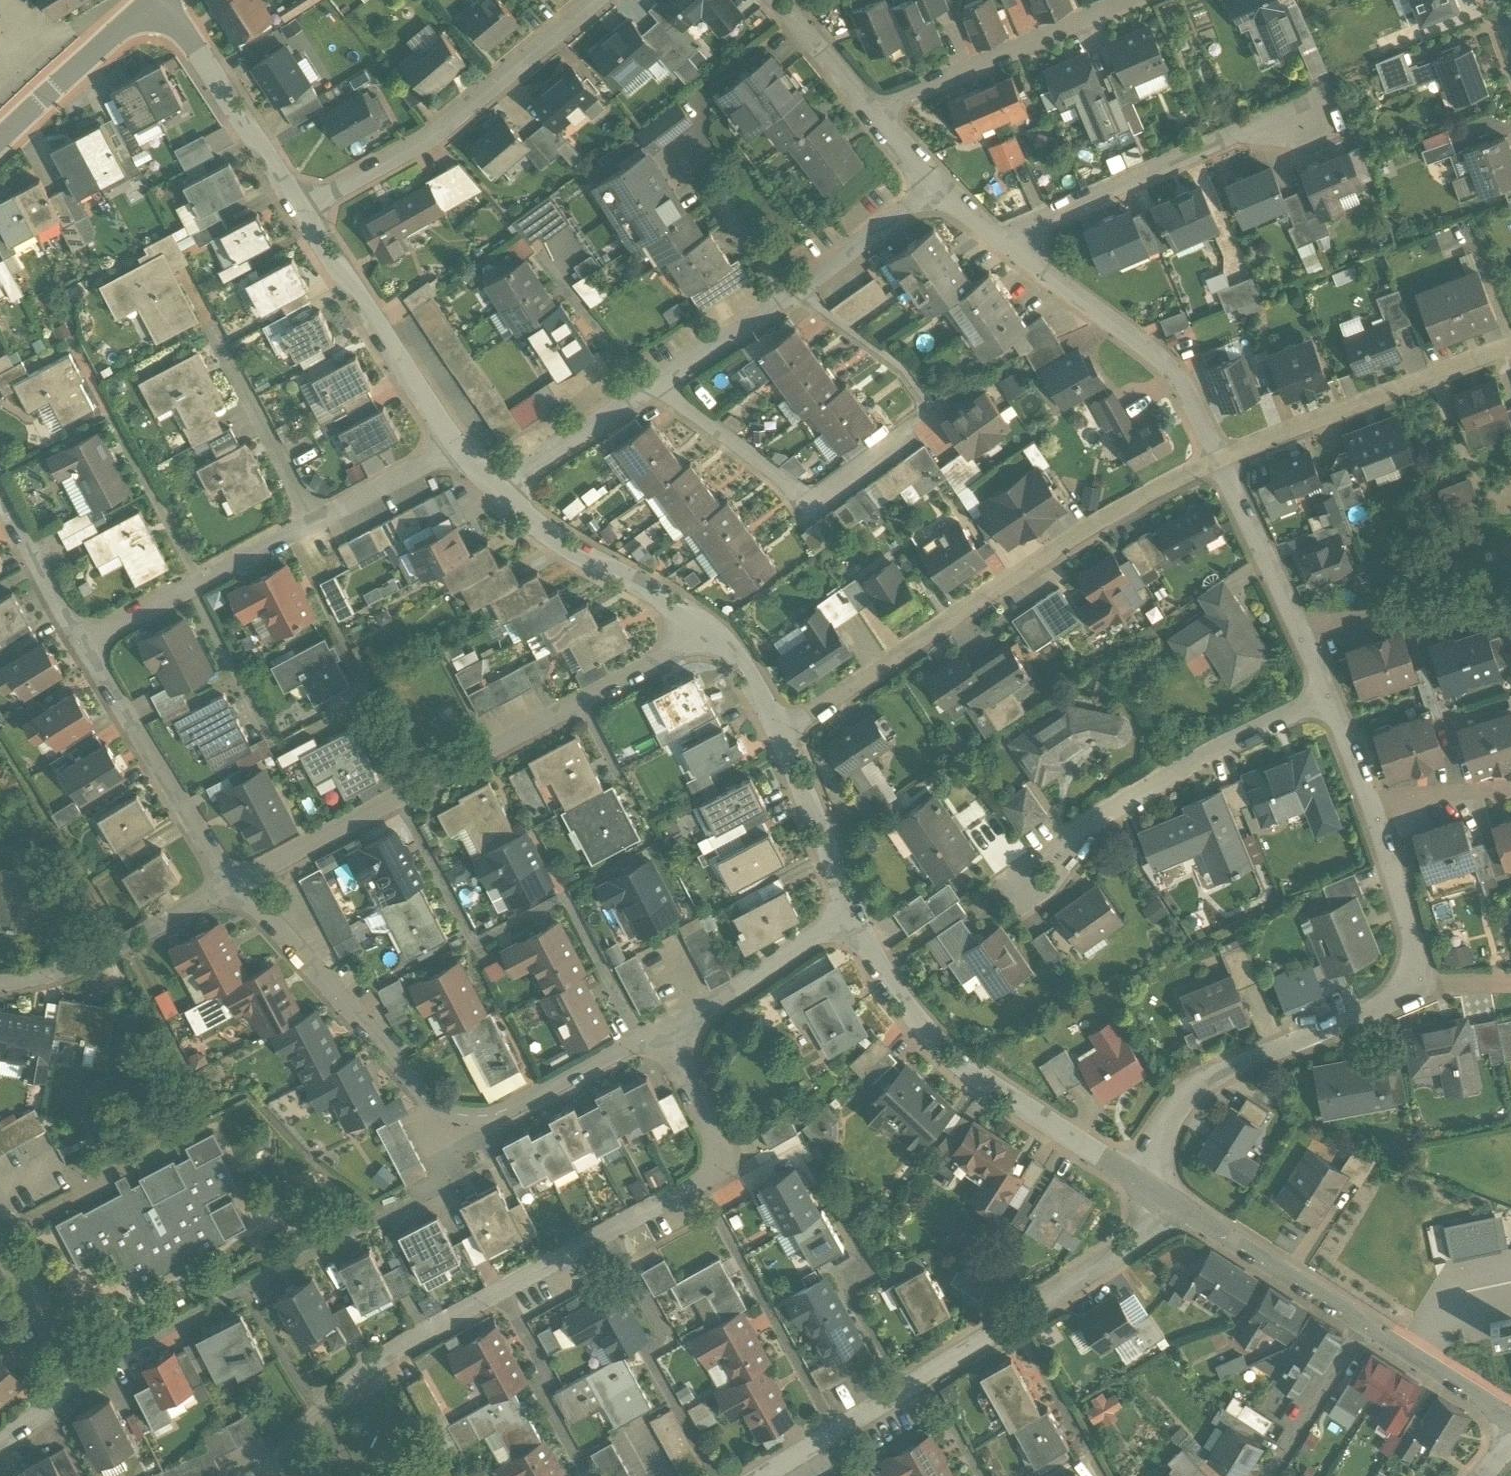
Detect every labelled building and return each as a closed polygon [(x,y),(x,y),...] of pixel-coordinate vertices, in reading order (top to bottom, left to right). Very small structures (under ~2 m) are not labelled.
[(51,17),(81,0),(41,0),(51,17)] [(222,15),(221,16),(235,38),(236,37),(234,35),(266,15),(268,17),(269,17),(258,0),(212,0),(222,15)] [(463,18),(487,47),(503,34),(501,32),(517,19),(501,0),(485,0),(463,18)] [(661,0),(660,0),(649,9),(658,20),(663,26),(667,30),(678,20),(661,0)] [(678,20),(667,30),(689,56),(689,57),(702,46),(684,25),(702,10),(720,32),(740,15),(727,0),(661,0),(678,20)] [(851,11),(870,56),(903,43),(903,42),(889,8),(886,0),(877,0),(851,11)] [(889,8),(903,42),(903,43),(908,54),(941,40),(925,0),(908,0),(889,8)] [(961,9),(977,47),(1006,34),(992,0),(982,0),(961,9)] [(1040,21),(1071,7),(1068,0),(1031,0),(1040,21)] [(1242,27),(1243,26),(1241,22),(1262,13),(1264,17),(1282,10),(1282,9),(1278,0),(1230,0),(1242,27)] [(1416,7),(1413,0),(1394,0),(1400,13),(1404,11),(1416,7)] [(1416,7),(1421,21),(1456,7),(1454,0),(1413,0),(1416,7)] [(1310,34),(1296,2),(1284,7),(1298,39),(1310,34)] [(1298,39),(1284,7),(1282,9),(1282,10),(1264,17),(1270,31),(1255,37),(1262,54),(1298,39)] [(1416,7),(1404,11),(1410,25),(1421,21),(1416,7)] [(266,15),(234,35),(236,37),(241,44),(272,25),(268,17),(266,15)] [(630,20),(593,52),(621,85),(656,55),(658,53),(642,34),(630,20)] [(663,26),(658,20),(642,34),(658,53),(656,55),(671,71),(689,56),(667,30),(663,26)] [(1149,27),(1110,43),(1121,68),(1127,83),(1133,80),(1132,76),(1143,72),(1145,75),(1166,66),(1149,27)] [(466,63),(442,33),(421,50),(420,49),(402,64),(410,74),(428,95),(466,63)] [(1471,46),(1437,58),(1447,86),(1453,103),(1488,91),(1471,46)] [(286,47),(254,68),(279,106),(279,105),(298,93),(306,87),(291,65),(295,62),(286,47)] [(1403,51),(1375,62),(1385,92),(1412,82),(1414,82),(1408,66),(1403,51)] [(1086,53),(1047,70),(1061,104),(1066,106),(1079,101),(1080,97),(1100,89),(1101,88),(1086,53)] [(771,56),(720,95),(730,109),(728,110),(748,136),(765,123),(801,96),(771,56)] [(1437,58),(1417,66),(1416,63),(1408,66),(1414,82),(1412,82),(1414,87),(1440,77),(1444,88),(1447,86),(1437,58)] [(183,104),(160,62),(136,75),(158,117),(183,104)] [(1143,72),(1132,76),(1133,80),(1140,96),(1172,82),(1166,66),(1145,75),(1143,72)] [(605,107),(571,67),(571,68),(571,69),(534,100),(534,99),(533,100),(549,119),(558,129),(558,128),(582,108),(591,119),(605,107)] [(1127,83),(1121,68),(1108,73),(1114,88),(1117,95),(1122,106),(1132,102),(1141,98),(1140,96),(1133,80),(1127,83)] [(428,95),(410,74),(396,86),(413,108),(428,95)] [(158,117),(136,75),(111,89),(127,118),(133,130),(134,129),(158,117)] [(1012,75),(980,89),(994,123),(1008,117),(1010,122),(1028,115),(1012,75)] [(994,123),(980,89),(949,102),(965,142),(982,134),(980,129),(994,123)] [(1100,89),(1080,97),(1079,101),(1092,138),(1115,128),(1104,101),(1105,101),(1100,89)] [(298,93),(279,105),(285,114),(305,103),(298,93)] [(362,94),(326,113),(342,143),(361,133),(361,132),(376,123),(377,124),(378,124),(362,94)] [(1105,101),(1104,101),(1115,128),(1118,133),(1131,128),(1122,106),(1117,95),(1105,101)] [(317,96),(305,103),(312,116),(325,108),(317,96)] [(790,142),(819,120),(801,96),(765,123),(783,147),(790,142)] [(1132,102),(1122,106),(1131,128),(1133,132),(1143,128),(1132,102)] [(305,103),(285,114),(293,126),(312,116),(305,103)] [(677,103),(648,124),(664,144),(692,123),(677,103)] [(819,120),(790,142),(806,163),(825,189),(861,162),(826,115),(819,120)] [(133,130),(127,118),(116,124),(127,145),(133,156),(145,149),(134,129),(133,130)] [(505,119),(471,148),(483,162),(485,160),(496,174),(528,146),(505,119)] [(558,129),(549,119),(540,127),(557,147),(566,139),(558,129)] [(101,124),(77,137),(102,184),(125,173),(122,167),(123,166),(115,151),(101,124)] [(664,144),(648,124),(637,133),(653,153),(664,144)] [(557,147),(540,127),(528,137),(550,162),(561,153),(557,147)] [(1014,135),(1002,141),(1012,165),(1025,160),(1014,135)] [(1488,142),(1487,141),(1470,147),(1478,169),(1486,191),(1486,192),(1502,186),(1510,183),(1510,153),(1505,136),(1488,142)] [(77,137),(52,150),(70,186),(74,192),(75,191),(78,197),(102,184),(77,137)] [(582,157),(566,139),(557,147),(561,153),(573,166),(582,157)] [(1451,140),(1421,151),(1426,164),(1455,153),(1451,140)] [(1012,165),(1002,141),(990,146),(1000,170),(1012,165)] [(207,142),(179,157),(186,170),(214,155),(207,142)] [(133,156),(127,145),(115,151),(123,166),(122,167),(125,173),(128,179),(141,172),(133,156)] [(685,213),(646,152),(597,184),(609,202),(606,204),(622,228),(625,226),(637,244),(649,236),(685,213)] [(1347,152),(1301,171),(1308,186),(1321,216),(1322,215),(1341,207),(1335,193),(1361,182),(1347,152)] [(228,160),(183,185),(199,214),(200,215),(216,206),(244,190),(228,160)] [(458,162),(426,181),(428,184),(444,211),(482,189),(458,162)] [(1283,198),(1270,168),(1228,186),(1243,221),(1254,216),(1254,214),(1283,201),(1284,203),(1285,203),(1283,198)] [(1478,169),(1452,179),(1459,201),(1486,191),(1478,169)] [(40,179),(15,192),(35,230),(58,218),(60,217),(49,196),(40,179)] [(1502,186),(1508,201),(1510,200),(1510,183),(1502,186)] [(428,184),(362,221),(361,221),(383,261),(406,247),(397,230),(424,214),(427,220),(444,211),(428,184)] [(75,191),(74,192),(70,186),(60,191),(76,221),(87,215),(78,197),(75,191)] [(1321,216),(1308,186),(1295,192),(1315,239),(1329,233),(1322,215),(1321,216)] [(1216,225),(1200,187),(1154,207),(1162,226),(1163,227),(1166,225),(1175,244),(1216,225)] [(76,221),(60,191),(49,196),(60,217),(58,218),(63,228),(76,221)] [(0,200),(0,225),(9,243),(12,242),(35,230),(15,192),(0,200)] [(1315,239),(1295,192),(1283,198),(1285,203),(1284,203),(1293,225),(1287,228),(1296,247),(1315,239)] [(550,195),(512,222),(529,243),(539,236),(543,242),(570,222),(550,195)] [(216,206),(200,215),(199,214),(194,216),(200,228),(222,217),(222,216),(216,206)] [(685,213),(649,236),(664,260),(667,258),(703,235),(688,211),(685,213)] [(1129,211),(1085,229),(1102,269),(1118,262),(1116,257),(1142,245),(1130,217),(1132,217),(1129,211)] [(1151,230),(1143,212),(1132,217),(1130,217),(1142,245),(1147,256),(1159,250),(1151,230)] [(228,229),(220,233),(221,234),(235,262),(271,242),(256,214),(228,229)] [(200,228),(192,232),(199,246),(221,234),(220,233),(228,229),(222,217),(200,228)] [(0,225),(0,250),(4,258),(17,251),(12,242),(9,243),(0,225)] [(1162,226),(1151,230),(1159,250),(1175,244),(1166,225),(1163,227),(1162,226)] [(933,227),(889,259),(910,288),(954,257),(933,227)] [(188,261),(172,231),(158,239),(174,269),(188,261)] [(703,235),(667,258),(668,260),(672,257),(683,273),(678,276),(689,292),(731,264),(731,263),(710,231),(703,235)] [(195,319),(162,256),(104,286),(115,307),(139,294),(161,335),(148,342),(149,343),(195,319)] [(954,257),(910,288),(929,314),(949,300),(973,283),(954,257)] [(292,258),(253,279),(259,291),(253,294),(263,312),(280,303),(304,290),(308,288),(292,258)] [(525,258),(488,283),(503,307),(541,283),(525,258)] [(731,264),(689,292),(701,312),(752,280),(738,259),(731,263),(731,264)] [(989,271),(949,300),(967,326),(1008,299),(989,271)] [(1459,281),(1433,291),(1432,288),(1416,294),(1435,343),(1496,320),(1477,271),(1458,278),(1459,281)] [(873,277),(829,308),(833,313),(849,324),(887,296),(873,277)] [(1251,277),(1217,291),(1225,312),(1260,299),(1251,277)] [(428,281),(403,298),(413,311),(432,297),(437,293),(428,281)] [(541,283),(503,307),(519,331),(526,325),(556,306),(541,283)] [(304,290),(280,303),(286,313),(310,301),(304,290)] [(1397,290),(1374,299),(1384,324),(1386,324),(1389,332),(1410,323),(1397,290)] [(474,359),(432,297),(413,311),(454,372),(474,359)] [(1008,299),(967,326),(976,338),(972,341),(983,357),(1022,330),(1027,326),(1026,325),(1008,299)] [(286,313),(286,314),(292,325),(315,312),(310,301),(286,313)] [(542,350),(576,329),(560,304),(556,306),(526,325),(527,327),(530,325),(536,335),(534,337),(542,350)] [(292,325),(281,330),(288,342),(286,343),(288,347),(290,346),(297,359),(336,339),(334,336),(333,337),(328,327),(329,326),(320,310),(315,312),(292,325)] [(1166,335),(1190,326),(1184,310),(1160,319),(1166,335)] [(1041,315),(1026,325),(1027,326),(1022,330),(1028,340),(1048,326),(1041,315)] [(789,317),(765,333),(773,344),(796,327),(789,317)] [(1384,324),(1345,340),(1358,372),(1398,357),(1389,332),(1386,324),(1384,324)] [(1048,326),(1028,340),(1034,349),(1057,339),(1048,326)] [(773,344),(762,352),(776,373),(811,348),(796,327),(773,344)] [(576,329),(542,350),(549,361),(552,359),(561,373),(558,375),(559,376),(568,370),(578,364),(588,357),(593,354),(576,329)] [(1034,349),(1025,353),(1038,376),(1044,372),(1044,371),(1068,357),(1058,339),(1057,339),(1034,349)] [(1223,344),(1200,353),(1206,368),(1229,359),(1223,344)] [(811,348),(776,373),(791,393),(825,368),(811,348)] [(1314,350),(1274,365),(1282,387),(1286,398),(1326,383),(1314,350)] [(593,354),(588,357),(601,377),(611,370),(598,351),(593,354)] [(1068,357),(1044,371),(1044,372),(1063,405),(1103,381),(1093,365),(1088,368),(1078,351),(1068,357)] [(0,356),(0,372),(14,364),(8,352),(0,356)] [(762,352),(744,364),(759,385),(776,373),(762,352)] [(29,375),(13,383),(16,389),(28,411),(50,399),(63,424),(94,408),(79,381),(83,379),(69,353),(29,375)] [(205,377),(193,355),(141,383),(155,409),(180,396),(193,421),(194,421),(212,412),(214,411),(212,407),(223,401),(209,375),(205,377)] [(355,355),(312,379),(321,396),(323,395),(330,407),(328,408),(328,410),(341,403),(366,389),(372,386),(355,355)] [(1229,359),(1206,368),(1222,410),(1256,398),(1240,355),(1229,359)] [(1270,355),(1257,361),(1269,392),(1282,387),(1274,365),(1270,355)] [(601,377),(588,357),(578,364),(591,384),(601,377)] [(474,359),(454,372),(474,402),(475,401),(502,441),(522,428),(494,387),(493,387),(475,358),(474,359)] [(0,372),(0,387),(5,396),(16,389),(13,383),(29,375),(21,360),(14,364),(0,372)] [(591,384),(578,364),(568,370),(581,390),(591,384)] [(825,368),(791,393),(806,413),(813,408),(840,388),(825,368)] [(581,390),(568,370),(559,376),(558,376),(571,396),(581,390)] [(561,403),(571,396),(558,376),(548,383),(561,403)] [(1495,380),(1455,396),(1463,415),(1458,417),(1467,427),(1476,423),(1506,412),(1507,411),(1495,380)] [(840,388),(813,408),(828,428),(861,404),(847,383),(840,388)] [(366,389),(341,403),(346,412),(371,399),(366,389)] [(985,392),(944,421),(965,450),(967,453),(969,452),(976,447),(977,448),(1002,431),(1001,429),(1008,424),(985,392)] [(1113,392),(1091,403),(1101,421),(1122,409),(1113,392)] [(371,399),(346,412),(352,424),(377,410),(371,399)] [(861,404),(828,428),(844,449),(877,424),(861,404)] [(352,424),(339,431),(345,442),(343,443),(345,448),(347,447),(355,462),(399,439),(383,407),(377,410),(352,424)] [(1122,409),(1101,421),(1107,431),(1114,427),(1120,437),(1134,429),(1122,409)] [(212,412),(194,421),(193,421),(183,426),(193,446),(207,439),(222,431),(212,412)] [(1476,423),(1483,440),(1510,429),(1510,425),(1506,412),(1476,423)] [(1396,417),(1345,436),(1359,474),(1411,455),(1396,417)] [(1470,449),(1484,444),(1483,440),(1476,423),(1467,427),(1458,417),(1470,449)] [(635,418),(608,438),(616,449),(619,446),(618,445),(642,427),(635,418)] [(1120,437),(1118,438),(1135,468),(1172,448),(1156,418),(1134,429),(1120,437)] [(642,427),(618,445),(619,446),(616,449),(633,472),(636,470),(669,446),(651,421),(642,427)] [(222,431),(207,439),(218,458),(240,446),(230,427),(222,431)] [(97,433),(50,457),(60,476),(73,469),(76,470),(96,507),(128,490),(97,433)] [(1050,465),(1034,441),(1024,448),(1037,468),(1040,471),(1050,465)] [(218,458),(196,469),(209,493),(212,491),(209,486),(223,479),(240,510),(235,512),(236,514),(272,495),(245,444),(240,446),(218,458)] [(924,445),(906,458),(920,477),(919,478),(928,490),(946,477),(940,468),(924,445)] [(669,446),(636,470),(652,491),(658,486),(684,467),(669,446)] [(965,450),(940,468),(946,477),(957,493),(968,485),(984,473),(969,452),(967,453),(965,450)] [(1308,450),(1269,465),(1275,479),(1281,496),(1281,497),(1307,487),(1318,483),(1320,482),(1308,450)] [(906,458),(895,466),(909,485),(919,478),(920,477),(906,458)] [(1352,487),(1342,461),(1327,466),(1337,493),(1343,508),(1365,499),(1360,484),(1352,487)] [(684,467),(658,486),(673,507),(706,483),(691,462),(684,467)] [(909,485),(895,466),(885,473),(899,492),(909,485)] [(1040,471),(1037,468),(1009,487),(1037,528),(1052,518),(1051,516),(1064,508),(1040,471)] [(899,492),(885,473),(875,480),(889,499),(899,492)] [(1275,479),(1258,486),(1264,503),(1281,496),(1275,479)] [(889,499),(875,480),(865,488),(879,507),(889,499)] [(706,483),(673,507),(689,528),(695,523),(721,504),(706,483)] [(1318,483),(1307,487),(1309,493),(1321,489),(1318,483)] [(982,505),(968,485),(957,493),(988,539),(998,531),(981,506),(982,505)] [(982,505),(981,506),(998,531),(1008,545),(1021,536),(1022,538),(1037,528),(1009,487),(982,505)] [(865,488),(855,495),(869,514),(879,507),(865,488)] [(445,490),(434,495),(445,516),(457,510),(445,490)] [(1337,493),(1315,502),(1324,525),(1346,517),(1343,508),(1337,493)] [(445,516),(434,495),(423,501),(435,522),(445,516)] [(855,495),(844,502),(859,521),(869,514),(855,495)] [(721,504),(695,523),(710,544),(743,520),(728,500),(721,504)] [(435,522),(423,501),(413,507),(424,528),(433,523),(435,522)] [(1207,501),(1157,528),(1172,556),(1204,539),(1220,530),(1222,529),(1207,501)] [(844,502),(834,510),(849,529),(859,521),(844,502)] [(424,528),(413,507),(402,512),(413,533),(424,528)] [(87,509),(56,526),(63,537),(94,521),(87,509)] [(99,531),(85,539),(99,564),(120,553),(137,585),(169,568),(139,510),(99,531)] [(849,529),(834,510),(824,517),(839,536),(849,529)] [(413,533),(402,512),(391,518),(403,539),(413,533)] [(839,536),(824,517),(814,524),(829,543),(839,536)] [(1324,525),(1313,530),(1318,544),(1339,536),(1342,543),(1354,539),(1346,517),(1324,525)] [(403,539),(391,518),(381,523),(392,545),(403,539)] [(959,518),(945,528),(944,526),(941,528),(945,534),(924,548),(921,544),(920,545),(945,584),(945,583),(982,558),(983,558),(984,557),(959,518)] [(743,520),(710,544),(726,565),(758,542),(743,520)] [(94,521),(63,537),(68,548),(85,539),(99,531),(94,521)] [(392,545),(381,523),(370,529),(381,550),(391,545),(392,545)] [(392,545),(391,545),(397,556),(392,558),(395,564),(399,561),(408,578),(411,582),(429,573),(447,563),(466,553),(452,527),(439,534),(433,523),(424,528),(413,533),(403,539),(392,545)] [(814,524),(804,532),(818,551),(829,543),(814,524)] [(381,550),(370,529),(360,535),(371,556),(381,550)] [(1220,530),(1204,539),(1209,549),(1225,540),(1220,530)] [(1150,531),(1136,539),(1122,548),(1131,561),(1146,583),(1160,574),(1154,566),(1167,558),(1150,531)] [(371,556),(360,535),(348,541),(359,562),(371,556)] [(1318,544),(1300,551),(1312,583),(1351,568),(1342,543),(1339,536),(1318,544)] [(359,562),(348,541),(338,546),(349,567),(359,562)] [(758,542),(726,565),(744,590),(776,566),(758,542)] [(466,553),(447,563),(458,585),(467,580),(496,566),(484,544),(466,553)] [(1112,553),(1079,575),(1094,599),(1082,606),(1096,628),(1110,620),(1111,621),(1134,606),(1127,595),(1146,583),(1131,561),(1121,567),(1112,553)] [(496,566),(467,580),(479,603),(497,593),(515,584),(504,561),(496,566)] [(891,562),(864,580),(875,597),(874,598),(891,623),(921,603),(904,578),(903,579),(891,562)] [(285,565),(231,594),(243,615),(264,604),(281,634),(313,617),(285,565)] [(515,584),(497,593),(508,615),(516,611),(546,596),(534,574),(515,584)] [(355,611),(336,576),(320,584),(339,620),(355,611)] [(856,577),(842,587),(858,610),(871,601),(856,577)] [(1242,611),(1222,579),(1199,594),(1210,610),(1170,637),(1171,639),(1182,631),(1194,650),(1208,641),(1221,660),(1217,662),(1230,681),(1270,654),(1269,652),(1262,657),(1244,629),(1242,631),(1233,617),(1242,611)] [(842,587),(815,606),(817,610),(819,609),(832,629),(858,610),(842,587)] [(1059,588),(1033,605),(1054,637),(1055,638),(1081,621),(1059,588)] [(0,599),(0,638),(3,636),(27,622),(30,620),(14,591),(0,599)] [(567,613),(555,591),(546,596),(516,611),(508,615),(502,619),(514,641),(523,636),(522,636),(528,633),(547,623),(567,613)] [(567,613),(547,623),(559,645),(570,639),(595,626),(583,604),(567,613)] [(1054,637),(1033,605),(1013,619),(1034,650),(1054,637)] [(832,629),(819,609),(817,610),(807,617),(806,615),(799,620),(803,625),(804,625),(811,636),(779,657),(798,685),(848,652),(832,629)] [(631,641),(617,614),(595,626),(570,639),(583,665),(578,668),(576,674),(582,685),(609,671),(601,657),(631,641)] [(183,618),(140,641),(150,661),(154,667),(159,665),(172,690),(154,700),(162,714),(187,701),(180,687),(211,671),(183,618)] [(27,622),(3,636),(10,646),(33,632),(27,622)] [(1485,629),(1455,639),(1454,636),(1430,644),(1439,672),(1444,686),(1444,687),(1499,668),(1498,666),(1489,638),(1485,629)] [(33,632),(10,646),(16,657),(39,642),(33,632)] [(1384,636),(1374,639),(1372,638),(1371,639),(1372,641),(1363,644),(1363,645),(1348,650),(1361,690),(1375,685),(1380,688),(1406,679),(1409,674),(1414,672),(1415,672),(1414,669),(1401,632),(1387,637),(1386,633),(1384,634),(1385,634),(1384,636)] [(1505,652),(1499,635),(1489,638),(1498,666),(1509,663),(1505,652)] [(324,639),(272,667),(284,688),(304,677),(318,702),(350,685),(324,639)] [(5,687),(18,680),(26,693),(62,671),(43,640),(39,642),(16,657),(0,666),(0,679),(5,687)] [(963,653),(928,677),(947,705),(960,696),(987,736),(1013,718),(995,690),(1008,681),(1012,687),(1030,675),(1009,644),(990,657),(994,664),(978,675),(963,653)] [(0,652),(0,666),(16,657),(10,646),(0,652)] [(551,649),(533,659),(544,679),(554,654),(551,649)] [(484,657),(456,672),(464,688),(482,678),(484,657)] [(544,679),(533,659),(522,665),(533,686),(544,680),(544,679)] [(533,686),(522,665),(510,671),(522,692),(533,686)] [(1425,665),(1414,669),(1415,672),(1414,672),(1428,716),(1429,716),(1430,718),(1442,714),(1434,690),(1429,675),(1425,665)] [(522,692),(510,671),(500,676),(511,698),(522,692)] [(1439,672),(1429,675),(1434,690),(1444,686),(1439,672)] [(694,674),(653,695),(670,727),(681,721),(710,706),(711,706),(694,674)] [(511,698),(500,676),(489,682),(500,703),(511,698)] [(1012,687),(1008,681),(995,690),(1013,718),(1027,709),(1012,687)] [(500,703),(489,682),(479,688),(490,709),(500,703)] [(479,688),(467,694),(479,715),(490,709),(479,688)] [(74,692),(39,713),(49,730),(58,743),(61,741),(89,724),(93,722),(74,692)] [(223,694),(174,721),(186,742),(197,736),(196,733),(206,728),(211,736),(206,739),(221,767),(253,750),(223,694)] [(710,706),(681,721),(687,732),(693,728),(716,716),(710,706)] [(1067,706),(1012,743),(1034,776),(1038,774),(1042,780),(1061,768),(1055,758),(1072,748),(1073,750),(1089,739),(1090,741),(1096,740),(1096,739),(1116,743),(1120,742),(1122,741),(1127,737),(1129,733),(1129,728),(1127,723),(1123,719),(1119,717),(1084,710),(1074,716),(1067,706)] [(1457,730),(1471,771),(1492,764),(1494,768),(1506,764),(1505,760),(1510,758),(1510,712),(1457,730)] [(39,713),(26,721),(37,738),(49,730),(39,713)] [(873,713),(827,744),(847,773),(893,742),(873,713)] [(1418,715),(1393,724),(1390,729),(1376,734),(1389,774),(1405,768),(1405,769),(1414,766),(1415,769),(1416,768),(1417,766),(1426,763),(1428,764),(1430,764),(1429,760),(1443,756),(1430,718),(1429,716),(1428,716),(1423,718),(1418,715)] [(716,716),(693,728),(699,739),(722,727),(716,716)] [(89,724),(61,741),(68,752),(96,735),(89,724)] [(699,739),(688,745),(697,762),(702,759),(708,770),(743,752),(736,738),(730,742),(722,727),(699,739)] [(351,728),(301,754),(313,778),(331,768),(346,797),(378,781),(351,728)] [(96,735),(68,752),(74,761),(102,744),(96,735)] [(575,735),(529,760),(539,779),(554,771),(572,805),(604,789),(575,735)] [(74,761),(63,768),(72,784),(77,781),(85,794),(80,797),(82,799),(124,773),(105,742),(102,744),(74,761)] [(1308,749),(1245,774),(1245,776),(1255,800),(1263,820),(1281,813),(1279,809),(1305,799),(1308,807),(1328,799),(1308,749)] [(264,770),(226,791),(236,809),(243,805),(262,843),(294,826),(264,770)] [(750,776),(701,801),(717,832),(741,819),(766,806),(750,776)] [(1245,776),(1231,782),(1241,805),(1255,800),(1245,776)] [(878,780),(853,796),(866,816),(891,799),(878,780)] [(489,782),(459,797),(461,801),(438,813),(447,830),(470,819),(487,850),(502,843),(517,835),(489,782)] [(1231,782),(1217,787),(1219,792),(1222,791),(1231,815),(1243,811),(1241,805),(1231,782)] [(572,805),(561,811),(572,833),(586,825),(604,858),(641,838),(612,784),(572,805)] [(1026,787),(1003,803),(1021,830),(1044,814),(1026,787)] [(1219,792),(1184,806),(1187,812),(1141,830),(1155,867),(1157,866),(1155,860),(1203,840),(1208,843),(1221,875),(1232,870),(1232,872),(1241,869),(1240,867),(1251,863),(1231,815),(1222,791),(1219,792)] [(137,794),(99,818),(108,832),(113,829),(122,845),(141,834),(156,824),(137,794)] [(972,851),(934,796),(898,821),(916,848),(919,846),(937,873),(935,875),(936,876),(972,851)] [(73,800),(51,813),(59,827),(81,814),(73,800)] [(766,806),(741,819),(746,829),(763,820),(771,816),(766,806)] [(1462,818),(1413,833),(1426,875),(1473,860),(1475,860),(1470,845),(1462,818)] [(1493,825),(1498,843),(1505,864),(1506,864),(1509,863),(1510,864),(1510,819),(1493,825)] [(746,829),(738,834),(743,844),(768,831),(763,820),(746,829)] [(502,843),(531,895),(551,884),(524,831),(517,835),(502,843)] [(743,844),(718,858),(725,871),(723,872),(732,888),(784,860),(768,831),(743,844)] [(395,832),(349,856),(366,888),(379,881),(390,901),(419,886),(422,884),(395,832)] [(122,845),(117,848),(123,858),(147,844),(141,834),(122,845)] [(1484,841),(1470,845),(1475,860),(1473,860),(1479,878),(1494,873),(1486,847),(1484,841)] [(531,895),(502,843),(487,850),(474,857),(490,887),(500,882),(512,904),(531,895)] [(1498,843),(1486,847),(1494,873),(1495,875),(1508,871),(1506,864),(1505,864),(1498,843)] [(147,844),(123,858),(130,868),(153,854),(147,844)] [(130,868),(122,873),(123,874),(128,871),(136,885),(131,888),(141,903),(179,879),(161,849),(153,854),(130,868)] [(651,860),(599,887),(609,905),(623,898),(640,933),(678,913),(651,860)] [(320,867),(299,879),(305,890),(326,879),(320,867)] [(0,869),(0,929),(17,931),(20,908),(52,913),(57,878),(0,869)] [(1353,871),(1321,885),(1330,907),(1332,906),(1333,908),(1354,899),(1354,900),(1364,897),(1353,871)] [(1494,873),(1479,878),(1485,895),(1500,890),(1495,875),(1494,873)] [(779,877),(757,888),(763,899),(785,887),(779,877)] [(326,879),(305,890),(311,901),(332,890),(326,879)] [(512,904),(500,882),(490,887),(502,910),(512,904)] [(1121,919),(1097,884),(1081,896),(1081,897),(1058,913),(1058,912),(1056,913),(1081,947),(1082,947),(1079,943),(1098,929),(1101,933),(1121,919)] [(390,901),(381,906),(392,928),(399,925),(415,956),(447,940),(419,886),(390,901)] [(763,899),(734,914),(741,927),(739,928),(742,933),(744,932),(751,947),(784,930),(782,925),(800,916),(785,887),(763,899)] [(332,890),(311,901),(316,912),(338,900),(332,890)] [(921,893),(894,912),(908,934),(936,915),(921,893)] [(1354,899),(1333,908),(1332,906),(1330,907),(1309,916),(1308,915),(1301,918),(1305,926),(1309,924),(1313,933),(1322,939),(1328,954),(1324,955),(1331,971),(1331,972),(1339,969),(1376,953),(1354,900),(1354,899)] [(338,900),(316,912),(322,922),(343,911),(338,900)] [(343,911),(322,922),(327,933),(349,922),(343,911)] [(959,918),(938,932),(955,957),(976,942),(959,918)] [(349,922),(327,933),(334,945),(355,933),(349,922)] [(558,922),(513,945),(524,965),(537,959),(553,990),(580,976),(585,973),(558,922)] [(219,924),(171,949),(180,965),(196,957),(215,993),(247,977),(219,924)] [(704,924),(683,936),(689,947),(710,936),(704,924)] [(1061,955),(1043,930),(1031,938),(1048,963),(1061,955)] [(1003,932),(990,941),(986,936),(976,942),(955,957),(948,962),(968,990),(985,978),(994,990),(993,991),(995,994),(996,993),(995,991),(1027,970),(1028,971),(1029,970),(1027,967),(1025,968),(1013,951),(1015,950),(1003,932)] [(355,933),(334,945),(340,957),(362,946),(355,933)] [(710,936),(689,947),(694,957),(715,946),(710,936)] [(1443,948),(1446,966),(1472,961),(1469,943),(1443,948)] [(1230,974),(1181,995),(1190,1016),(1191,1016),(1197,1030),(1185,1036),(1189,1046),(1194,1048),(1209,1041),(1207,1036),(1236,1024),(1238,1028),(1248,1024),(1250,1018),(1235,984),(1258,975),(1244,944),(1221,953),(1230,974)] [(715,946),(694,957),(699,967),(721,956),(715,946)] [(636,954),(615,965),(623,981),(645,970),(636,954)] [(721,956),(699,967),(705,978),(726,966),(721,956)] [(485,1014),(458,962),(412,987),(424,1010),(440,1001),(455,1030),(485,1014)] [(301,1016),(273,963),(215,993),(180,1012),(180,1013),(187,1009),(197,1027),(252,999),(269,1033),(272,1031),(301,1016)] [(1311,964),(1287,974),(1285,970),(1271,975),(1287,1013),(1318,1000),(1316,996),(1345,984),(1339,969),(1331,972),(1331,971),(1317,977),(1311,964)] [(726,966),(705,978),(710,989),(732,978),(726,966)] [(836,969),(785,999),(798,1021),(808,1015),(830,1052),(864,1032),(843,995),(849,991),(836,969)] [(645,970),(623,981),(629,992),(650,981),(645,970)] [(553,990),(542,995),(554,1018),(559,1015),(575,1047),(608,1030),(580,976),(553,990)] [(399,978),(381,988),(378,990),(385,1004),(407,993),(399,978)] [(650,981),(629,992),(634,1002),(656,991),(650,981)] [(656,991),(634,1002),(640,1013),(661,1002),(656,991)] [(114,1008),(60,998),(56,1022),(54,1036),(108,1045),(114,1008)] [(301,1016),(272,1031),(281,1048),(292,1043),(311,1078),(343,1062),(315,1009),(301,1016)] [(455,1030),(452,1031),(464,1055),(472,1050),(476,1059),(482,1056),(494,1081),(489,1083),(489,1084),(519,1069),(490,1011),(485,1014),(455,1030)] [(0,1013),(0,1051),(26,1055),(23,1075),(46,1079),(54,1036),(56,1022),(0,1013)] [(1455,1090),(1479,1085),(1466,1018),(1405,1030),(1413,1072),(1449,1065),(1455,1090)] [(1491,1062),(1504,1060),(1498,1022),(1497,1018),(1473,1022),(1479,1051),(1489,1049),(1491,1062)] [(1498,1022),(1504,1060),(1510,1058),(1510,1019),(1498,1022)] [(1121,1036),(1112,1021),(1094,1032),(1107,1051),(1082,1067),(1103,1100),(1121,1088),(1120,1086),(1144,1071),(1145,1073),(1146,1072),(1123,1035),(1121,1036)] [(879,1039),(852,1064),(862,1074),(889,1049),(879,1039)] [(889,1049),(862,1074),(871,1084),(897,1061),(887,1051),(889,1049)] [(1064,1050),(1048,1060),(1066,1090),(1084,1080),(1064,1050)] [(311,1078),(305,1081),(316,1101),(334,1092),(351,1124),(383,1107),(356,1055),(343,1062),(311,1078)] [(1367,1057),(1315,1067),(1324,1115),(1393,1103),(1388,1075),(1386,1075),(1384,1069),(1369,1072),(1367,1057)] [(1406,1100),(1400,1066),(1384,1069),(1386,1075),(1388,1075),(1393,1103),(1406,1100)] [(952,1110),(922,1082),(923,1081),(918,1076),(913,1081),(903,1071),(874,1101),(872,1099),(862,1110),(875,1122),(882,1115),(916,1148),(952,1110)] [(668,1114),(647,1076),(624,1088),(623,1088),(640,1120),(639,1120),(643,1127),(668,1114)] [(620,1081),(596,1093),(600,1100),(617,1132),(618,1132),(639,1120),(640,1120),(623,1088),(624,1088),(620,1081)] [(1269,1112),(1247,1098),(1238,1111),(1260,1125),(1269,1112)] [(617,1132),(600,1100),(578,1112),(577,1112),(594,1144),(593,1144),(597,1151),(598,1151),(621,1139),(618,1132),(617,1132)] [(578,1112),(574,1105),(550,1118),(553,1125),(554,1124),(571,1156),(572,1156),(593,1144),(594,1144),(577,1112),(578,1112)] [(827,1106),(802,1128),(825,1152),(837,1141),(831,1134),(831,1124),(838,1118),(827,1106)] [(34,1108),(13,1120),(25,1141),(46,1129),(34,1108)] [(1258,1129),(1228,1110),(1201,1153),(1244,1181),(1255,1163),(1242,1154),(1258,1129)] [(398,1116),(377,1127),(383,1140),(404,1129),(398,1116)] [(788,1116),(760,1132),(769,1148),(797,1132),(788,1116)] [(0,1127),(0,1145),(4,1152),(25,1141),(13,1120),(0,1127)] [(1016,1151),(973,1123),(955,1153),(954,1154),(963,1160),(957,1169),(981,1185),(972,1200),(996,1215),(1018,1181),(1020,1177),(1005,1168),(1016,1151)] [(532,1136),(531,1136),(548,1168),(547,1169),(551,1176),(575,1163),(572,1156),(571,1156),(554,1124),(553,1125),(532,1136)] [(404,1129),(383,1140),(389,1151),(410,1140),(404,1129)] [(528,1129),(504,1142),(507,1149),(523,1178),(524,1180),(547,1169),(548,1168),(531,1136),(532,1136),(528,1129)] [(174,1159),(140,1176),(142,1181),(132,1186),(134,1192),(125,1196),(123,1191),(122,1192),(84,1212),(82,1209),(56,1223),(80,1268),(111,1252),(132,1290),(166,1273),(161,1264),(168,1260),(176,1274),(189,1267),(182,1253),(189,1249),(194,1258),(228,1240),(226,1237),(247,1226),(232,1198),(211,1209),(207,1201),(237,1185),(220,1153),(225,1151),(214,1131),(185,1146),(190,1155),(176,1163),(174,1159)] [(410,1140),(389,1151),(394,1162),(416,1150),(410,1140)] [(593,1144),(572,1156),(575,1163),(580,1175),(581,1174),(578,1168),(600,1157),(600,1158),(601,1157),(598,1151),(597,1151),(593,1144)] [(523,1178),(507,1149),(496,1155),(512,1185),(523,1178)] [(1353,1149),(1339,1170),(1346,1174),(1345,1175),(1360,1185),(1377,1157),(1353,1149)] [(416,1150),(394,1162),(401,1174),(422,1162),(416,1150)] [(955,1153),(950,1150),(932,1172),(943,1178),(941,1180),(947,1184),(957,1169),(963,1160),(954,1154),(955,1153)] [(1339,1170),(1310,1151),(1280,1198),(1315,1221),(1324,1207),(1323,1205),(1333,1190),(1335,1190),(1345,1175),(1346,1174),(1339,1170)] [(1020,1177),(1018,1181),(1031,1189),(1045,1167),(1032,1159),(1020,1177)] [(422,1162),(401,1174),(406,1184),(427,1173),(422,1162)] [(647,1169),(652,1184),(666,1179),(660,1164),(647,1169)] [(818,1212),(793,1168),(763,1185),(779,1215),(787,1229),(792,1227),(818,1212)] [(1095,1201),(1054,1175),(1035,1206),(1036,1206),(1030,1215),(1033,1217),(1025,1231),(1051,1247),(1056,1240),(1074,1251),(1082,1238),(1074,1233),(1095,1201)] [(497,1184),(461,1203),(476,1231),(487,1252),(488,1252),(522,1234),(523,1233),(511,1210),(497,1184)] [(779,1215),(763,1185),(753,1191),(769,1221),(779,1215)] [(1025,1199),(1011,1222),(1025,1231),(1033,1217),(1030,1215),(1036,1206),(1035,1206),(1025,1199)] [(523,1204),(511,1210),(523,1233),(523,1234),(522,1234),(524,1239),(538,1232),(523,1204)] [(818,1212),(792,1227),(813,1264),(843,1248),(822,1210),(818,1212)] [(437,1215),(401,1234),(422,1276),(424,1275),(430,1287),(451,1275),(445,1264),(457,1258),(459,1257),(452,1243),(437,1215)] [(1491,1216),(1444,1226),(1452,1261),(1502,1250),(1501,1249),(1494,1217),(1494,1215),(1491,1216)] [(1494,1217),(1501,1249),(1508,1247),(1502,1215),(1494,1217)] [(476,1231),(463,1238),(475,1263),(490,1255),(488,1252),(487,1252),(476,1231)] [(475,1263),(463,1238),(452,1243),(459,1257),(457,1258),(463,1269),(475,1263)] [(370,1249),(340,1264),(362,1309),(391,1294),(393,1293),(383,1273),(370,1249)] [(1255,1280),(1211,1252),(1192,1282),(1191,1282),(1199,1287),(1236,1310),(1255,1280)] [(677,1281),(670,1284),(671,1285),(682,1305),(706,1292),(722,1320),(739,1310),(746,1306),(719,1257),(677,1281)] [(664,1258),(641,1271),(654,1294),(671,1285),(670,1284),(677,1281),(664,1258)] [(400,1264),(383,1273),(393,1293),(391,1294),(394,1299),(413,1290),(400,1264)] [(950,1311),(925,1266),(887,1288),(897,1306),(905,1302),(921,1328),(950,1311)] [(988,1285),(960,1267),(950,1282),(978,1300),(988,1285)] [(1192,1282),(1183,1276),(1166,1302),(1183,1313),(1199,1287),(1191,1282),(1192,1282)] [(333,1311),(313,1277),(278,1297),(304,1342),(320,1333),(328,1348),(345,1338),(336,1322),(337,1321),(335,1317),(336,1316),(333,1311)] [(860,1342),(824,1278),(796,1293),(806,1311),(833,1357),(842,1352),(852,1346),(860,1342)] [(616,1288),(565,1317),(570,1326),(579,1341),(588,1337),(599,1330),(605,1341),(614,1357),(621,1353),(646,1340),(616,1288)] [(1305,1311),(1268,1288),(1249,1318),(1250,1318),(1237,1340),(1252,1349),(1265,1328),(1285,1341),(1286,1342),(1305,1311)] [(806,1311),(796,1293),(786,1299),(787,1301),(796,1316),(806,1311)] [(1115,1298),(1080,1321),(1101,1352),(1130,1332),(1136,1329),(1134,1325),(1115,1298)] [(363,1332),(346,1303),(333,1311),(336,1316),(335,1317),(337,1321),(336,1322),(345,1338),(347,1341),(363,1332)] [(769,1362),(739,1310),(722,1320),(699,1333),(713,1358),(724,1352),(739,1379),(762,1366),(769,1362)] [(226,1324),(199,1337),(198,1336),(197,1337),(218,1378),(219,1377),(217,1373),(238,1362),(243,1372),(264,1361),(241,1315),(225,1323),(226,1324)] [(1149,1315),(1134,1325),(1136,1329),(1130,1332),(1143,1351),(1164,1337),(1149,1315)] [(1311,1315),(1289,1350),(1295,1354),(1287,1367),(1284,1366),(1281,1372),(1283,1373),(1279,1380),(1297,1391),(1313,1365),(1320,1369),(1342,1334),(1311,1315)] [(1490,1324),(1494,1339),(1510,1336),(1510,1319),(1490,1324)] [(549,1325),(538,1332),(549,1353),(561,1346),(553,1331),(549,1325)] [(526,1379),(496,1326),(449,1353),(458,1369),(474,1360),(495,1397),(512,1387),(526,1379)] [(570,1326),(559,1332),(557,1329),(553,1331),(561,1346),(579,1341),(570,1326)] [(599,1330),(588,1337),(592,1344),(596,1345),(605,1341),(599,1330)] [(860,1342),(852,1346),(864,1367),(876,1361),(864,1340),(860,1342)] [(852,1346),(842,1352),(854,1373),(864,1367),(852,1346)] [(203,1379),(186,1347),(176,1353),(192,1385),(203,1379)] [(174,1349),(146,1364),(153,1379),(164,1400),(165,1399),(192,1385),(176,1353),(174,1349)] [(1288,1349),(1262,1361),(1272,1367),(1268,1373),(1279,1380),(1283,1373),(1281,1372),(1284,1366),(1287,1367),(1295,1354),(1289,1350),(1288,1349)] [(854,1373),(842,1352),(833,1357),(831,1358),(843,1379),(854,1373)] [(651,1406),(621,1353),(614,1357),(555,1391),(569,1415),(605,1395),(620,1423),(651,1406)] [(1395,1368),(1372,1354),(1355,1381),(1354,1382),(1370,1392),(1378,1397),(1395,1368)] [(22,1382),(0,1356),(0,1400),(22,1382)] [(1220,1373),(1240,1366),(1237,1357),(1217,1364),(1220,1373)] [(843,1379),(831,1358),(821,1364),(833,1385),(843,1379)] [(1040,1411),(1011,1359),(981,1376),(1010,1428),(1014,1426),(1040,1411)] [(821,1364),(810,1370),(821,1391),(833,1385),(821,1364)] [(739,1379),(717,1391),(729,1412),(743,1405),(761,1436),(791,1418),(762,1366),(739,1379)] [(1395,1368),(1378,1397),(1385,1402),(1401,1411),(1401,1410),(1418,1383),(1395,1368)] [(1370,1392),(1354,1382),(1355,1381),(1351,1378),(1342,1393),(1360,1404),(1362,1406),(1370,1392)] [(164,1400),(153,1379),(136,1388),(154,1424),(173,1415),(165,1399),(164,1400)] [(211,1395),(203,1379),(192,1385),(201,1400),(211,1395)] [(541,1439),(512,1387),(495,1397),(466,1413),(477,1431),(495,1421),(514,1455),(541,1439)] [(1087,1402),(1098,1424),(1125,1410),(1113,1388),(1087,1402)] [(1360,1404),(1342,1393),(1329,1414),(1346,1425),(1343,1430),(1360,1404)] [(1468,1414),(1438,1395),(1437,1396),(1438,1396),(1423,1419),(1415,1414),(1396,1442),(1393,1448),(1410,1459),(1423,1438),(1444,1452),(1445,1451),(1444,1450),(1466,1414),(1467,1415),(1468,1414)] [(110,1398),(76,1415),(100,1461),(133,1444),(110,1398)] [(1401,1411),(1385,1402),(1377,1415),(1396,1427),(1406,1413),(1401,1410),(1401,1411)] [(1272,1421),(1246,1404),(1238,1417),(1264,1433),(1272,1421)] [(1040,1411),(1014,1426),(1035,1464),(1069,1445),(1047,1407),(1040,1411)] [(670,1408),(650,1420),(656,1431),(677,1420),(670,1408)] [(249,1412),(237,1418),(248,1439),(260,1433),(249,1412)] [(466,1413),(447,1424),(458,1442),(477,1431),(466,1413)] [(237,1418),(226,1424),(236,1445),(248,1439),(237,1418)] [(677,1420),(656,1431),(662,1442),(683,1430),(677,1420)] [(236,1445),(226,1424),(215,1429),(226,1451),(236,1445)] [(1230,1425),(1209,1458),(1238,1475),(1240,1475),(1260,1444),(1230,1425)] [(1207,1456),(1181,1428),(1172,1437),(1182,1448),(1198,1465),(1207,1456)] [(226,1451),(215,1429),(203,1435),(209,1446),(214,1457),(226,1451)] [(683,1430),(662,1442),(668,1452),(689,1441),(683,1430)] [(929,1436),(882,1462),(890,1475),(896,1475),(907,1470),(910,1475),(951,1475),(929,1436)] [(1396,1442),(1386,1436),(1379,1448),(1389,1454),(1393,1448),(1396,1442)] [(541,1439),(514,1455),(511,1456),(522,1475),(562,1475),(541,1439)] [(689,1441),(668,1452),(674,1463),(695,1451),(689,1441)] [(611,1442),(590,1453),(597,1465),(618,1453),(611,1442)] [(50,1453),(62,1475),(68,1475),(77,1471),(64,1446),(50,1453)] [(209,1446),(197,1452),(208,1473),(219,1467),(214,1457),(209,1446)] [(1167,1461),(1172,1467),(1169,1472),(1175,1475),(1204,1475),(1207,1474),(1198,1465),(1182,1448),(1167,1461)] [(695,1451),(674,1463),(680,1473),(700,1461),(695,1451)] [(186,1457),(196,1475),(202,1475),(208,1473),(197,1452),(186,1457)] [(26,1465),(32,1475),(62,1475),(50,1453),(26,1465)] [(618,1453),(597,1465),(603,1475),(624,1463),(618,1453)] [(186,1457),(176,1463),(182,1475),(196,1475),(186,1457)] [(680,1473),(681,1475),(701,1475),(707,1473),(700,1461),(680,1473)] [(164,1469),(167,1475),(182,1475),(176,1463),(164,1469)] [(603,1475),(626,1475),(629,1474),(624,1463),(603,1475)] [(26,1465),(6,1475),(32,1475),(26,1465)]
